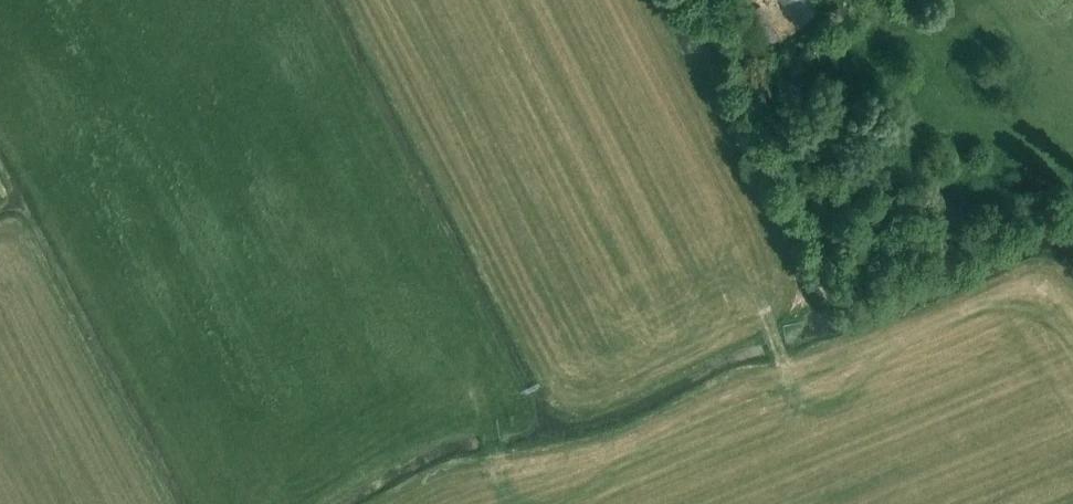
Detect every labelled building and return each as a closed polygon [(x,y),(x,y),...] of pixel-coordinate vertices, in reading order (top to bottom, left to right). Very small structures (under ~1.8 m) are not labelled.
[(795,23),(818,9),(812,0),(782,0),(795,23)] [(778,40),(761,6),(745,14),(761,47),(778,40)]
